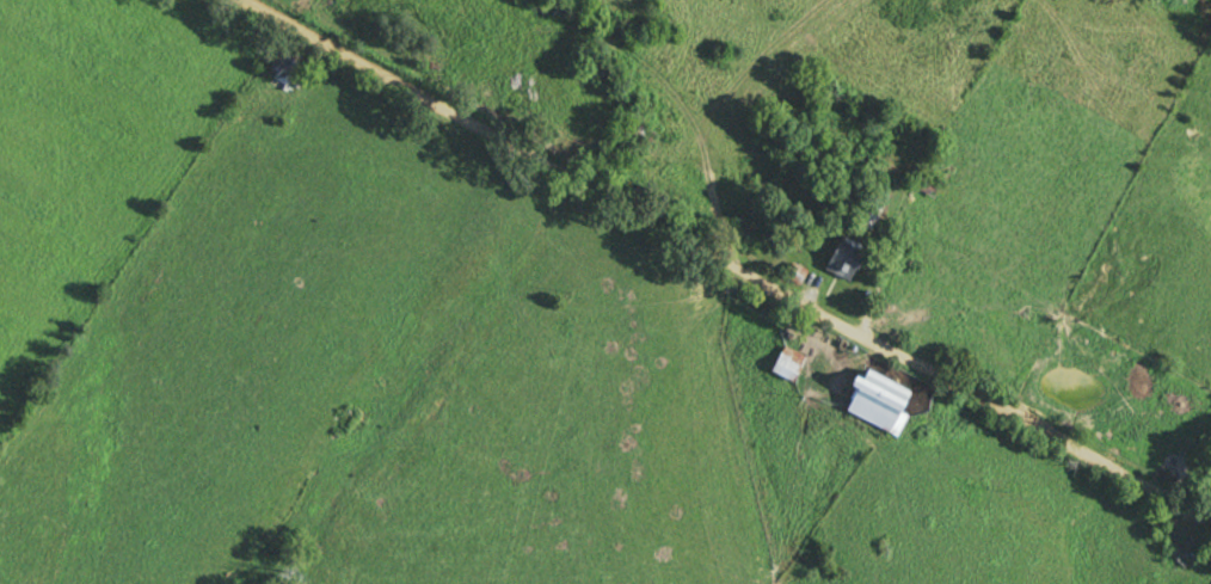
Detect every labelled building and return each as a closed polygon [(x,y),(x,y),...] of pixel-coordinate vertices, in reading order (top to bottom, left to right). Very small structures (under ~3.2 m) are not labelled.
[(943,183),(925,174),(918,187),(936,196),(943,183)] [(855,281),(871,249),(843,235),(827,267),(855,281)] [(795,381),(808,358),(788,346),(775,369),(795,381)]
